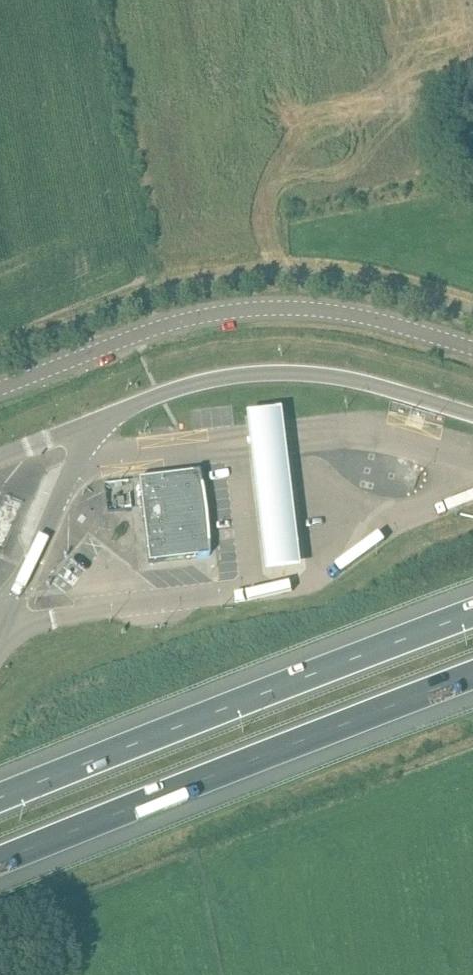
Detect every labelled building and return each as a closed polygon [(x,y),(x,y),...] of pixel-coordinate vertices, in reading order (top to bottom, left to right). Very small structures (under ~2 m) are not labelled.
[(282,418),(250,421),(270,584),(302,581),(282,418)] [(199,472),(198,472),(139,480),(149,563),(207,556),(208,558),(209,559),(210,554),(210,549),(207,545),(200,486),(202,486),(199,473),(199,472)]
